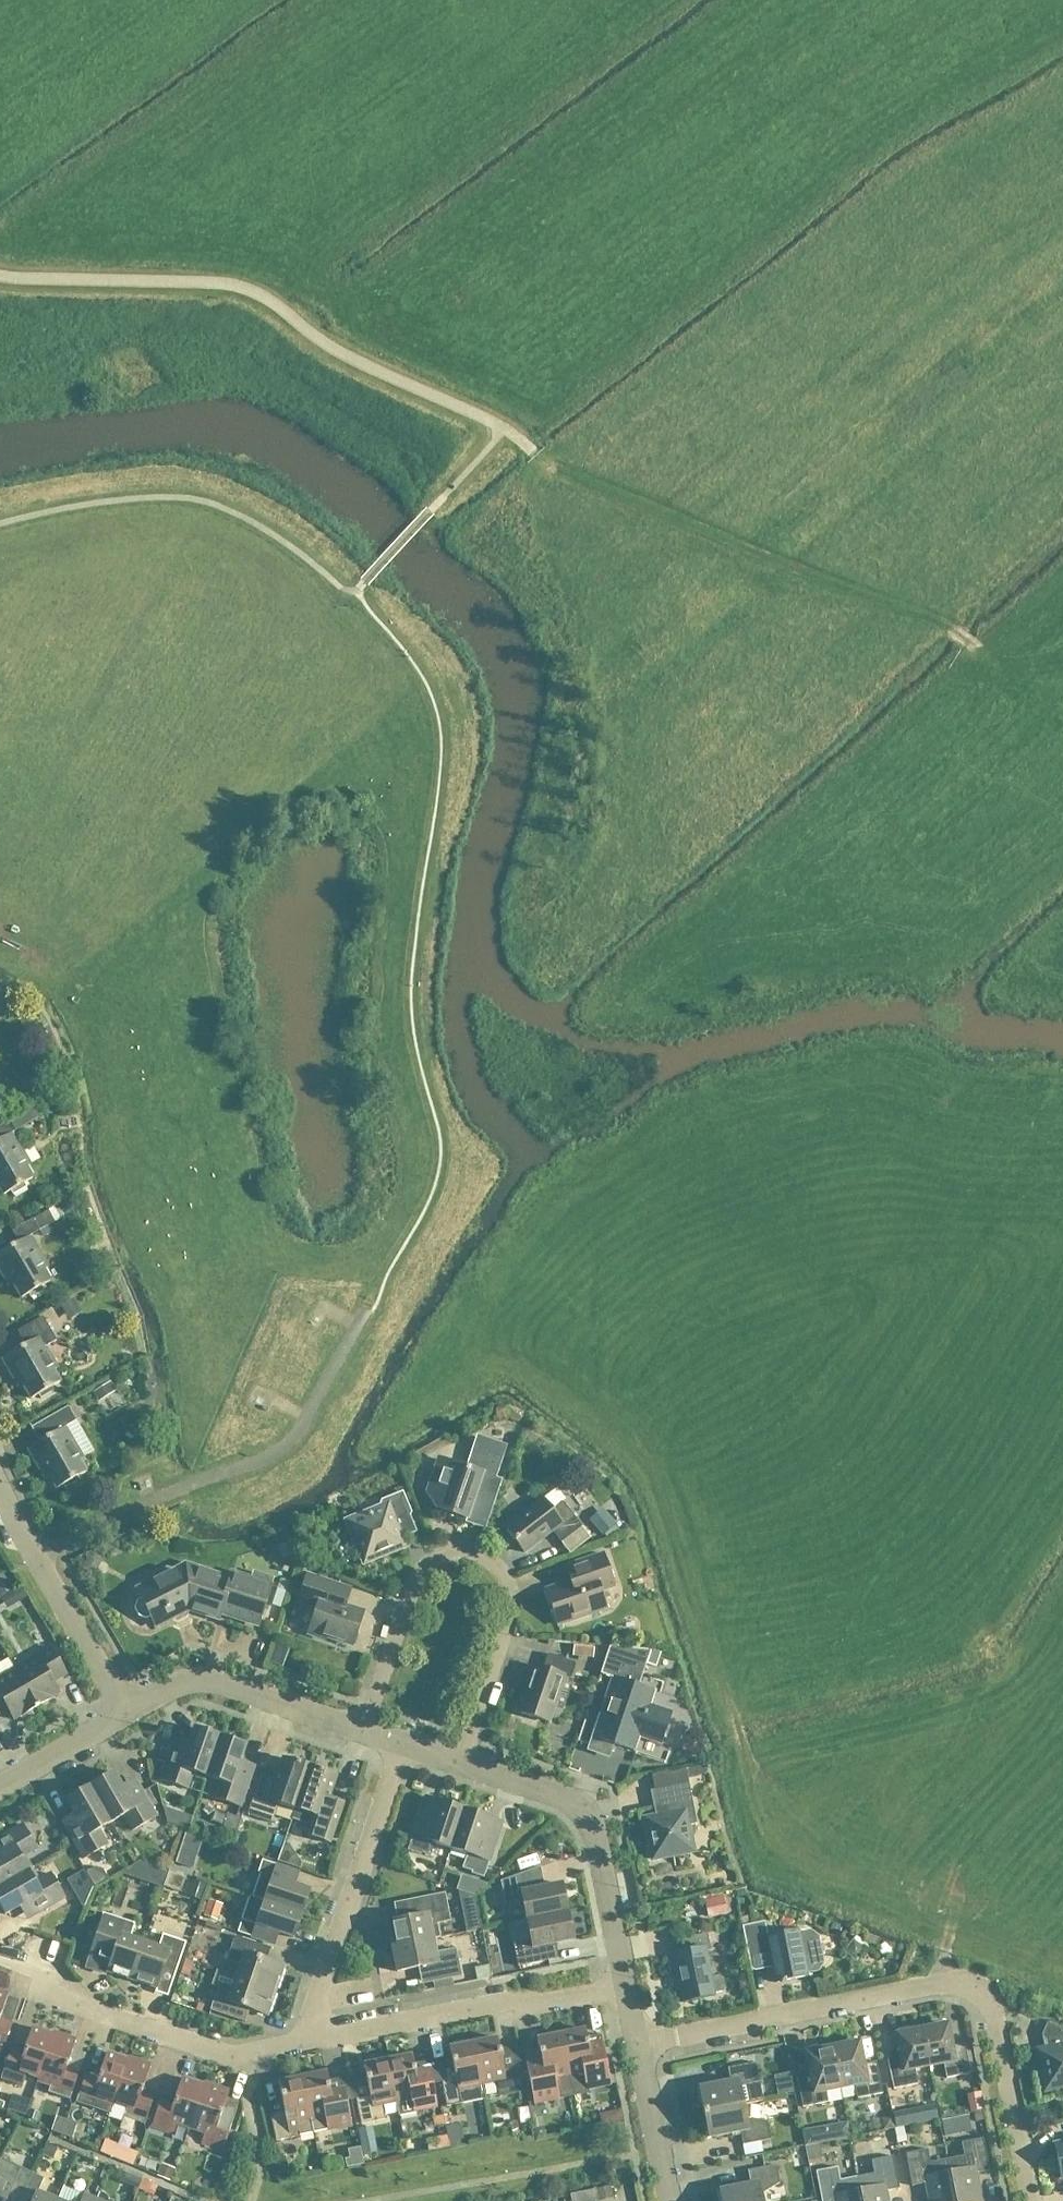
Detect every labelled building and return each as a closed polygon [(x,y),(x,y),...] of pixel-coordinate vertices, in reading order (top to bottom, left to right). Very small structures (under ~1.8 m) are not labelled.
[(12,1197),(26,1189),(23,1185),(32,1180),(18,1156),(22,1154),(11,1135),(0,1141),(0,1191),(3,1197),(10,1193),(12,1197)] [(32,1221),(39,1232),(54,1224),(47,1212),(32,1221)] [(44,1292),(41,1288),(49,1283),(35,1259),(40,1257),(29,1238),(0,1255),(0,1273),(3,1278),(7,1275),(21,1300),(28,1296),(30,1300),(44,1292)] [(40,1400),(53,1393),(51,1389),(59,1384),(45,1360),(49,1357),(44,1349),(56,1342),(42,1318),(17,1333),(25,1347),(2,1360),(13,1378),(17,1376),(31,1400),(38,1397),(40,1400)] [(108,1392),(96,1398),(106,1418),(118,1412),(108,1392)] [(76,1422),(67,1408),(42,1423),(50,1437),(27,1450),(38,1468),(42,1466),(56,1490),(63,1487),(65,1490),(79,1483),(77,1479),(85,1474),(71,1450),(75,1447),(64,1429),(76,1422)] [(437,1510),(466,1520),(473,1501),(493,1507),(502,1481),(496,1479),(501,1464),(471,1453),(465,1469),(446,1462),(436,1468),(427,1493),(442,1498),(437,1510)] [(387,1505),(346,1522),(363,1565),(399,1550),(403,1541),(402,1539),(416,1533),(401,1496),(386,1502),(387,1505)] [(543,1500),(505,1529),(524,1554),(552,1533),(561,1544),(582,1528),(562,1503),(552,1512),(543,1500)] [(545,1591),(557,1626),(606,1610),(600,1592),(614,1588),(603,1555),(565,1568),(570,1583),(545,1591)] [(270,1587),(232,1574),(230,1581),(185,1566),(171,1573),(170,1571),(166,1570),(155,1575),(154,1579),(155,1581),(137,1591),(142,1601),(137,1603),(134,1610),(138,1618),(145,1620),(150,1618),(155,1628),(188,1611),(218,1621),(221,1612),(258,1624),(270,1587)] [(325,1638),(352,1647),(363,1614),(344,1608),(350,1591),(306,1576),(298,1603),(316,1609),(308,1635),(324,1640),(325,1638)] [(279,1580),(276,1592),(284,1594),(288,1583),(279,1580)] [(15,1610),(8,1585),(0,1587),(0,1614),(15,1610)] [(279,1611),(284,1594),(276,1592),(270,1609),(279,1611)] [(592,1649),(574,1647),(573,1657),(591,1659),(592,1649)] [(654,1664),(656,1658),(649,1655),(650,1652),(609,1648),(600,1675),(612,1679),(595,1732),(615,1739),(613,1746),(634,1753),(639,1738),(661,1745),(672,1714),(649,1706),(654,1692),(638,1687),(646,1664),(652,1666),(654,1664)] [(14,1670),(36,1708),(59,1695),(52,1684),(66,1675),(51,1649),(14,1670)] [(366,1672),(376,1675),(382,1656),(373,1653),(366,1672)] [(534,1667),(518,1714),(548,1724),(564,1678),(570,1680),(575,1665),(547,1655),(542,1670),(534,1667)] [(14,1670),(0,1679),(0,1714),(7,1710),(13,1721),(36,1708),(14,1670)] [(206,1778),(219,1738),(193,1729),(184,1757),(161,1750),(156,1763),(165,1766),(160,1781),(186,1790),(192,1773),(206,1778)] [(219,1738),(206,1778),(219,1783),(213,1799),(240,1808),(250,1780),(235,1775),(245,1747),(219,1738)] [(295,1811),(309,1768),(282,1759),(270,1794),(256,1789),(247,1816),(271,1825),(278,1805),(295,1811)] [(309,1768),(295,1811),(291,1821),(307,1827),(304,1836),(329,1844),(338,1817),(324,1812),(336,1777),(309,1768)] [(89,1787),(110,1824),(123,1817),(131,1832),(156,1818),(151,1809),(156,1806),(147,1791),(142,1794),(141,1792),(128,1800),(113,1774),(89,1787)] [(644,1820),(652,1861),(693,1853),(688,1827),(696,1826),(688,1784),(650,1792),(655,1818),(644,1820)] [(110,1824),(89,1787),(66,1801),(81,1827),(68,1834),(83,1860),(107,1846),(98,1831),(110,1824)] [(450,1850),(463,1811),(425,1798),(407,1852),(420,1856),(421,1854),(430,1857),(434,1844),(450,1850)] [(167,1826),(172,1828),(177,1814),(162,1809),(167,1826)] [(463,1811),(450,1850),(466,1855),(461,1870),(471,1873),(470,1875),(483,1879),(502,1824),(463,1811)] [(32,1869),(25,1857),(36,1851),(22,1826),(0,1839),(0,1849),(3,1854),(0,1856),(0,1887),(32,1869)] [(185,1835),(182,1845),(196,1850),(199,1840),(185,1835)] [(264,1903),(301,1915),(309,1891),(282,1882),(286,1870),(261,1861),(249,1898),(264,1903)] [(123,1875),(145,1882),(151,1867),(138,1863),(123,1872),(123,1875)] [(0,1887),(0,1909),(4,1916),(30,1901),(38,1914),(64,1899),(50,1875),(39,1881),(32,1869),(0,1887)] [(526,1922),(567,1913),(561,1885),(535,1891),(532,1872),(540,1870),(539,1869),(500,1883),(505,1907),(523,1903),(526,1922)] [(93,1887),(92,1885),(75,1895),(83,1908),(85,1907),(93,1887)] [(391,1949),(433,1940),(430,1927),(450,1923),(444,1894),(414,1900),(418,1918),(386,1924),(391,1949)] [(301,1915),(264,1903),(249,1898),(237,1934),(261,1942),(266,1930),(293,1939),(301,1915)] [(218,1909),(201,1907),(199,1925),(216,1927),(218,1909)] [(567,1913),(526,1922),(530,1940),(512,1943),(517,1968),(558,1960),(558,1959),(550,1960),(547,1947),(572,1941),(567,1913)] [(163,1933),(165,1915),(152,1914),(151,1931),(163,1933)] [(88,1958),(109,1965),(106,1973),(131,1981),(144,1944),(130,1939),(134,1927),(102,1916),(88,1958)] [(769,1957),(775,1984),(807,1978),(806,1975),(816,1973),(822,1964),(817,1939),(808,1933),(798,1935),(798,1932),(767,1938),(764,1923),(741,1928),(750,1968),(755,1971),(762,1959),(769,1957)] [(713,1997),(713,1995),(722,1993),(725,1989),(723,1980),(719,1977),(710,1979),(705,1953),(710,1952),(707,1935),(677,1941),(679,1954),(671,1955),(675,1973),(673,1974),(675,1984),(679,1984),(683,2003),(713,1997)] [(144,1944),(131,1981),(156,1989),(163,1967),(176,1971),(185,1944),(162,1936),(158,1949),(144,1944)] [(235,1979),(274,1992),(283,1967),(257,1959),(262,1947),(235,1937),(226,1962),(239,1966),(235,1979)] [(433,1940),(391,1949),(396,1973),(428,1967),(431,1984),(461,1978),(455,1950),(435,1954),(433,1940)] [(188,1941),(186,1957),(200,1959),(202,1943),(188,1941)] [(274,1992),(235,1979),(218,1973),(213,1986),(218,1988),(209,2012),(236,2021),(241,2009),(266,2017),(274,1992)] [(1,2055),(10,2028),(0,2025),(0,2055),(1,2055)] [(1046,2025),(1041,2037),(1044,2050),(1035,2051),(1043,2093),(1062,2090),(1062,2032),(1046,2025)] [(921,2031),(928,2068),(943,2065),(946,2080),(970,2075),(964,2046),(951,2048),(947,2026),(921,2031)] [(22,2085),(26,2076),(38,2080),(53,2036),(52,2036),(31,2029),(22,2056),(10,2051),(0,2080),(0,2081),(22,2088),(22,2085)] [(562,2035),(560,2035),(572,2097),(574,2096),(587,2094),(587,2091),(610,2086),(609,2084),(604,2057),(601,2042),(587,2045),(584,2030),(576,2032),(573,2031),(564,2033),(562,2035)] [(892,2053),(887,2061),(893,2090),(917,2086),(914,2071),(928,2068),(921,2031),(895,2036),(899,2051),(892,2053)] [(53,2036),(38,2080),(50,2084),(47,2094),(69,2101),(78,2074),(65,2070),(75,2041),(53,2033),(52,2036),(53,2036)] [(540,2058),(525,2061),(534,2106),(558,2101),(558,2099),(571,2097),(572,2097),(560,2035),(557,2036),(554,2035),(546,2037),(543,2039),(536,2040),(540,2058)] [(475,2044),(473,2044),(481,2087),(495,2084),(498,2098),(522,2093),(517,2067),(503,2070),(497,2039),(489,2041),(485,2040),(476,2042),(475,2044)] [(831,2049),(840,2090),(854,2087),(857,2100),(882,2095),(876,2063),(863,2066),(858,2043),(831,2049)] [(455,2080),(441,2083),(446,2108),(470,2103),(484,2101),(481,2087),(473,2044),(470,2044),(467,2044),(458,2045),(455,2047),(449,2049),(455,2080)] [(840,2090),(831,2049),(804,2054),(809,2077),(796,2079),(802,2109),(827,2104),(825,2093),(840,2090)] [(113,2105),(128,2061),(127,2061),(106,2054),(97,2081),(84,2077),(76,2103),(97,2110),(100,2101),(113,2105)] [(387,2061),(396,2104),(410,2101),(413,2115),(437,2110),(431,2084),(417,2087),(411,2056),(387,2061)] [(610,2056),(604,2057),(609,2084),(615,2083),(610,2056)] [(128,2061),(113,2105),(125,2109),(122,2119),(144,2126),(153,2100),(140,2095),(150,2066),(128,2058),(127,2061),(128,2061)] [(396,2104),(387,2061),(363,2066),(369,2097),(355,2100),(360,2125),(384,2121),(381,2107),(396,2104)] [(703,2114),(743,2106),(762,2102),(759,2082),(755,2064),(727,2070),(730,2083),(696,2090),(699,2104),(701,2104),(703,2114)] [(304,2078),(301,2078),(310,2121),(313,2135),(327,2132),(351,2127),(346,2102),(332,2104),(329,2093),(325,2073),(317,2075),(314,2074),(306,2076),(304,2078)] [(284,2114),(270,2117),(272,2127),(275,2143),(299,2138),(313,2135),(310,2121),(301,2078),(298,2079),(295,2078),(287,2080),(285,2081),(278,2083),(281,2100),(284,2114)] [(188,2130),(203,2087),(202,2086),(181,2079),(172,2106),(159,2102),(151,2128),(172,2136),(176,2126),(188,2130)] [(203,2087),(188,2130),(204,2135),(200,2145),(222,2152),(231,2126),(218,2122),(228,2092),(203,2084),(202,2086),(203,2087)] [(743,2106),(703,2114),(705,2125),(703,2125),(706,2140),(740,2133),(742,2147),(770,2141),(767,2123),(746,2120),(743,2106)] [(914,2126),(912,2111),(891,2115),(894,2130),(914,2126)] [(617,2130),(616,2116),(592,2118),(593,2132),(617,2130)] [(358,2131),(360,2142),(372,2140),(370,2129),(358,2131)] [(398,2155),(412,2155),(411,2137),(397,2138),(398,2155)] [(960,2144),(963,2157),(946,2161),(954,2200),(981,2200),(976,2175),(989,2172),(982,2140),(960,2144)] [(422,2145),(424,2159),(448,2156),(447,2142),(422,2145)] [(1054,2146),(1060,2180),(1062,2179),(1062,2144),(1054,2146)] [(95,2163),(132,2174),(136,2159),(99,2148),(95,2163)] [(905,2155),(911,2188),(925,2185),(928,2200),(954,2200),(946,2161),(929,2164),(927,2151),(905,2155)] [(53,2166),(66,2169),(69,2155),(55,2153),(53,2166)] [(870,2162),(873,2175),(856,2178),(861,2200),(887,2200),(886,2193),(899,2190),(892,2158),(870,2162)] [(16,2181),(26,2186),(31,2175),(0,2160),(0,2200),(6,2200),(16,2181)] [(278,2176),(286,2174),(283,2160),(275,2161),(278,2176)] [(718,2200),(762,2200),(761,2195),(779,2184),(775,2167),(747,2172),(750,2186),(717,2192),(718,2200)] [(856,2178),(839,2182),(837,2169),(815,2173),(821,2200),(861,2200),(856,2178)] [(155,2184),(168,2188),(172,2174),(159,2170),(155,2184)] [(31,2175),(26,2186),(38,2192),(43,2180),(32,2174),(31,2175)] [(96,2200),(78,2193),(73,2194),(70,2200),(95,2200),(96,2200)]
